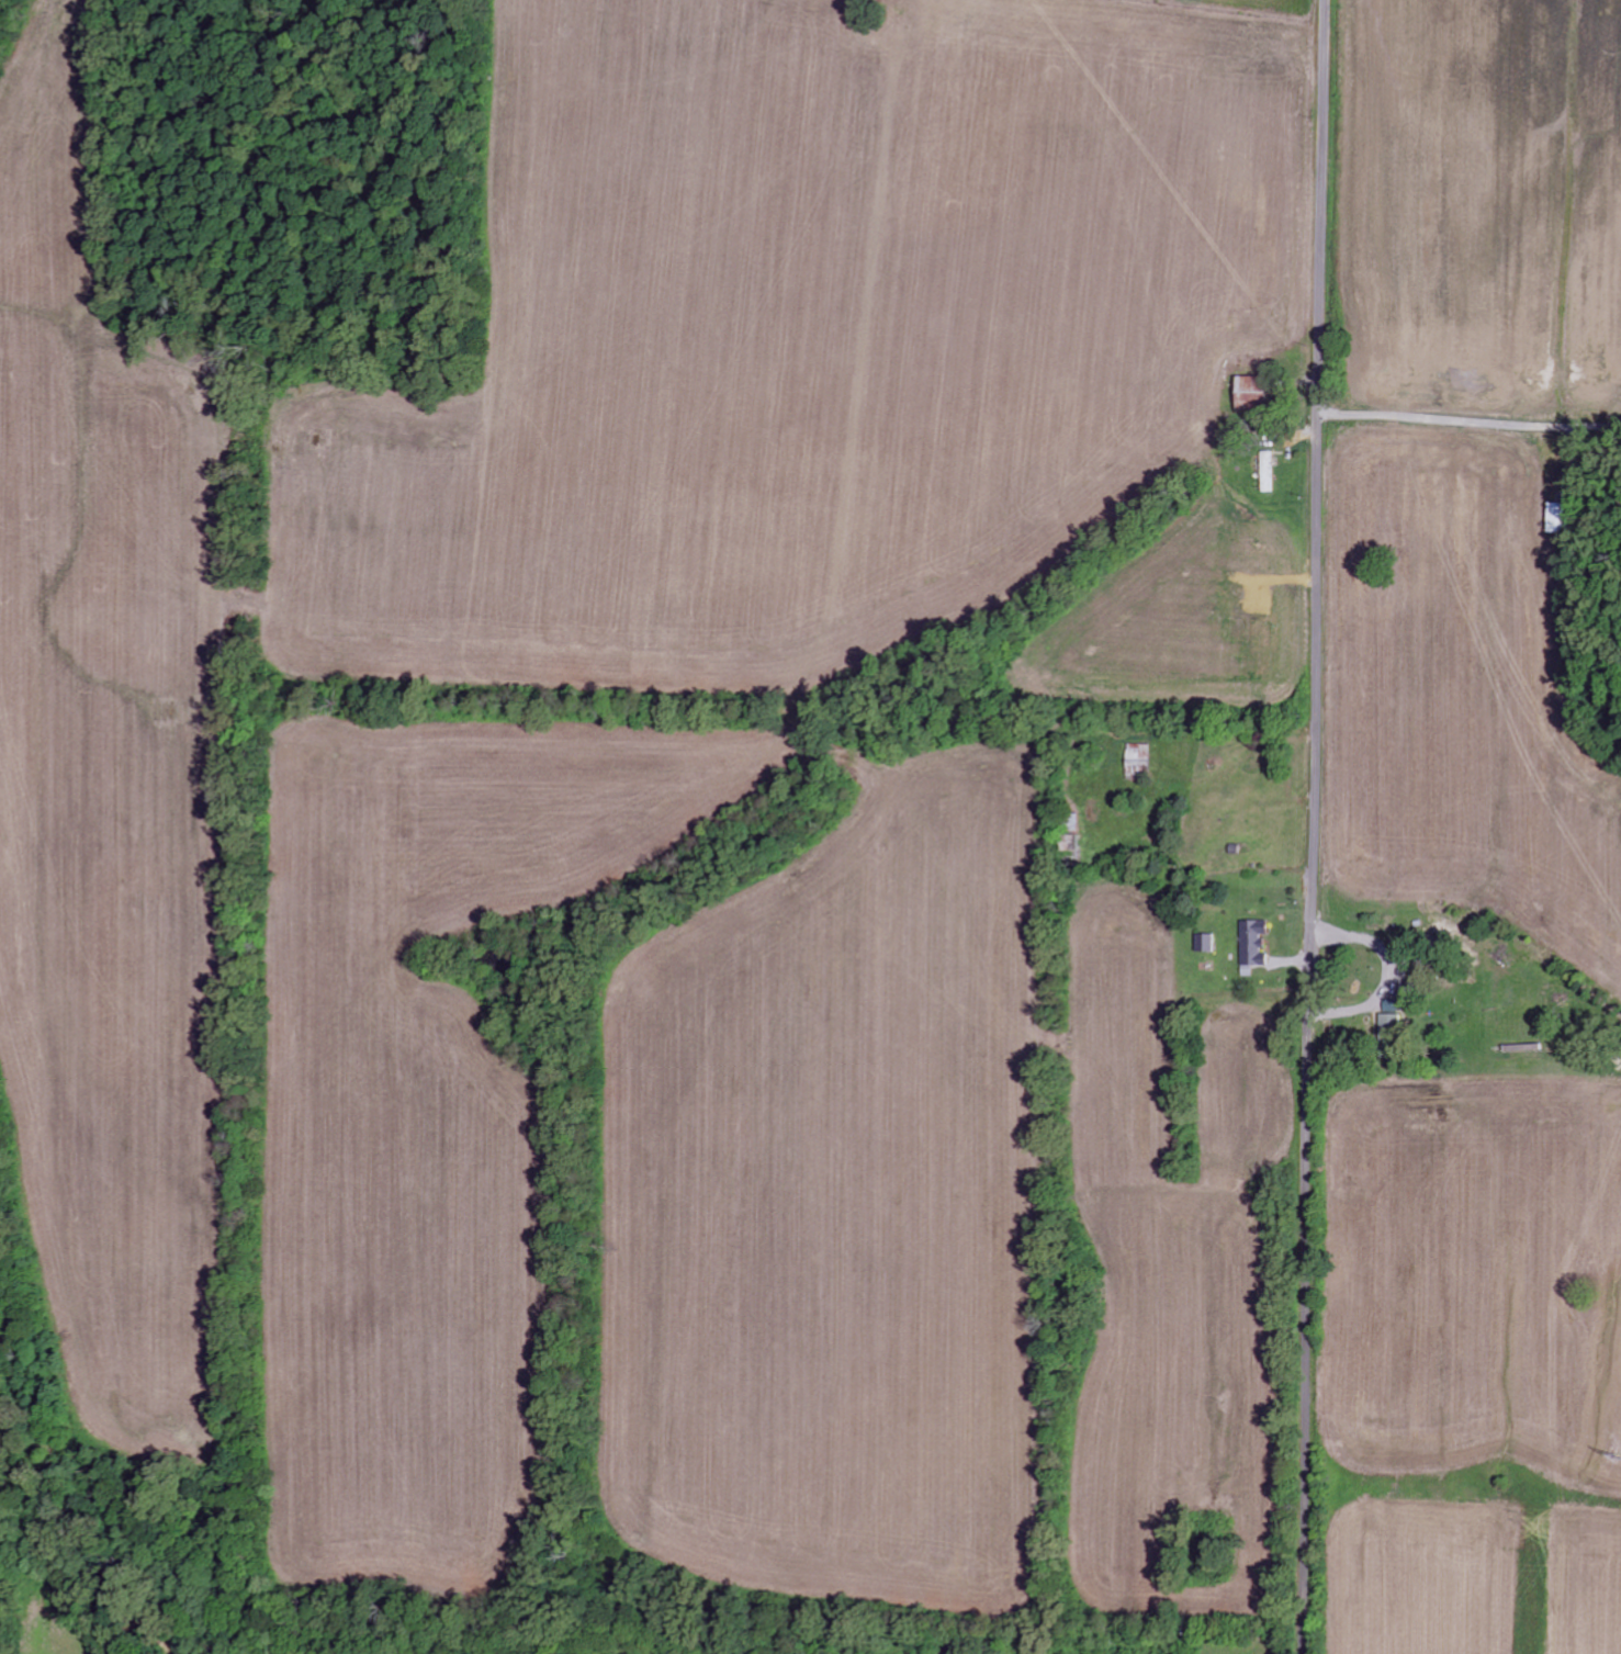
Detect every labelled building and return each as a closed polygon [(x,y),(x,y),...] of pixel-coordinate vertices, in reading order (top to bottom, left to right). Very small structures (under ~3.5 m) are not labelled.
[(1238,394),(1266,395),(1266,377),(1239,376),(1238,394)] [(1572,533),(1573,504),(1550,503),(1549,532),(1572,533)] [(1149,745),(1127,745),(1127,778),(1150,778),(1149,745)] [(1252,967),(1267,967),(1267,955),(1264,955),(1264,936),(1268,936),(1268,922),(1242,922),(1241,977),(1252,977),(1252,967)] [(1214,935),(1197,935),(1196,952),(1214,953),(1214,935)] [(1380,1014),(1380,1030),(1399,1031),(1400,1001),(1384,1001),(1384,1015),(1380,1014)]
